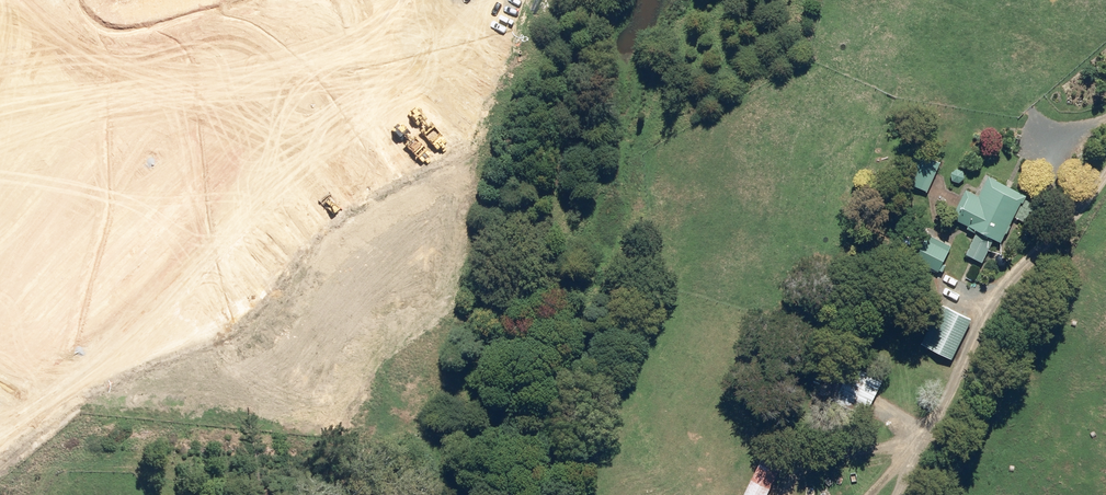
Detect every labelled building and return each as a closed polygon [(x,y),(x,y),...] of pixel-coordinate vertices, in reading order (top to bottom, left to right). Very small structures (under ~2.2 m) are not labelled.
[(906,177),(932,190),(946,160),(920,148),(906,177)] [(997,236),(1005,240),(1017,216),(1028,221),(1038,202),(1028,197),(1030,194),(990,174),(981,193),(968,187),(954,215),(969,223),(968,227),(977,231),(967,252),(985,260),(997,236)] [(943,270),(957,244),(932,230),(918,256),(943,270)] [(924,342),(953,356),(972,318),(943,304),(924,342)] [(855,405),(872,372),(850,361),(838,383),(829,378),(824,389),(855,405)] [(744,494),(770,494),(782,471),(762,461),(744,494)]
